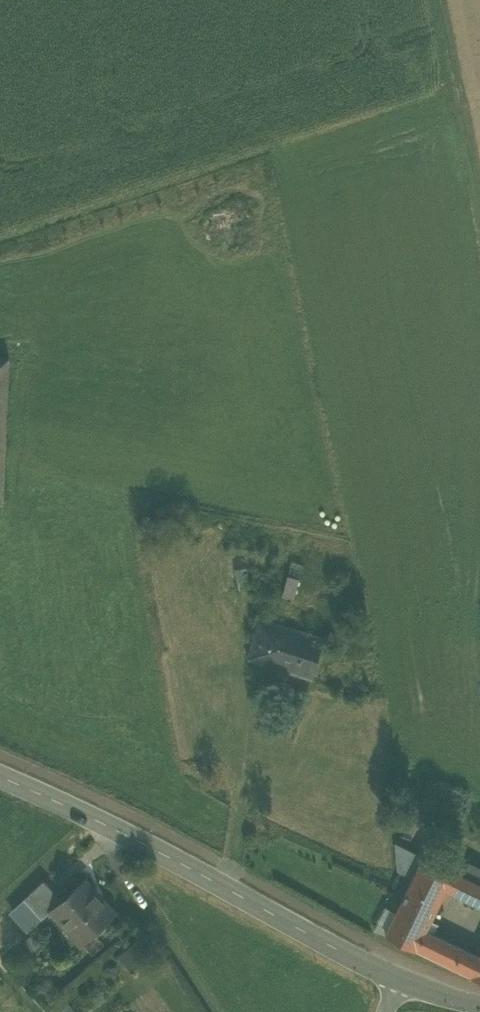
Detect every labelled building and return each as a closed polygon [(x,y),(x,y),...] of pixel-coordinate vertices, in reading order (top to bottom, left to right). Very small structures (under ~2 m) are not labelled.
[(283,595),(294,598),(300,578),(294,577),(288,575),(283,595)] [(290,670),(312,677),(324,637),(261,618),(249,657),(280,667),(278,672),(287,675),(290,670)] [(398,868),(414,876),(424,856),(408,848),(398,868)] [(386,934),(417,949),(426,930),(446,889),(455,871),(424,856),(414,876),(386,934)] [(455,871),(446,889),(479,905),(479,883),(455,871)] [(84,879),(81,881),(99,901),(102,899),(84,879)] [(25,898),(43,918),(52,909),(55,907),(54,906),(61,900),(44,880),(24,898),(25,898)] [(70,928),(82,942),(115,913),(102,899),(99,901),(81,881),(61,900),(54,906),(55,907),(73,926),(70,928)] [(12,909),(30,929),(43,918),(25,898),(12,909)] [(52,909),(70,928),(73,926),(55,907),(52,909)] [(471,975),(479,956),(426,930),(417,949),(471,975)] [(119,956),(130,968),(156,944),(145,932),(119,956)] [(471,975),(479,979),(479,956),(471,975)]
